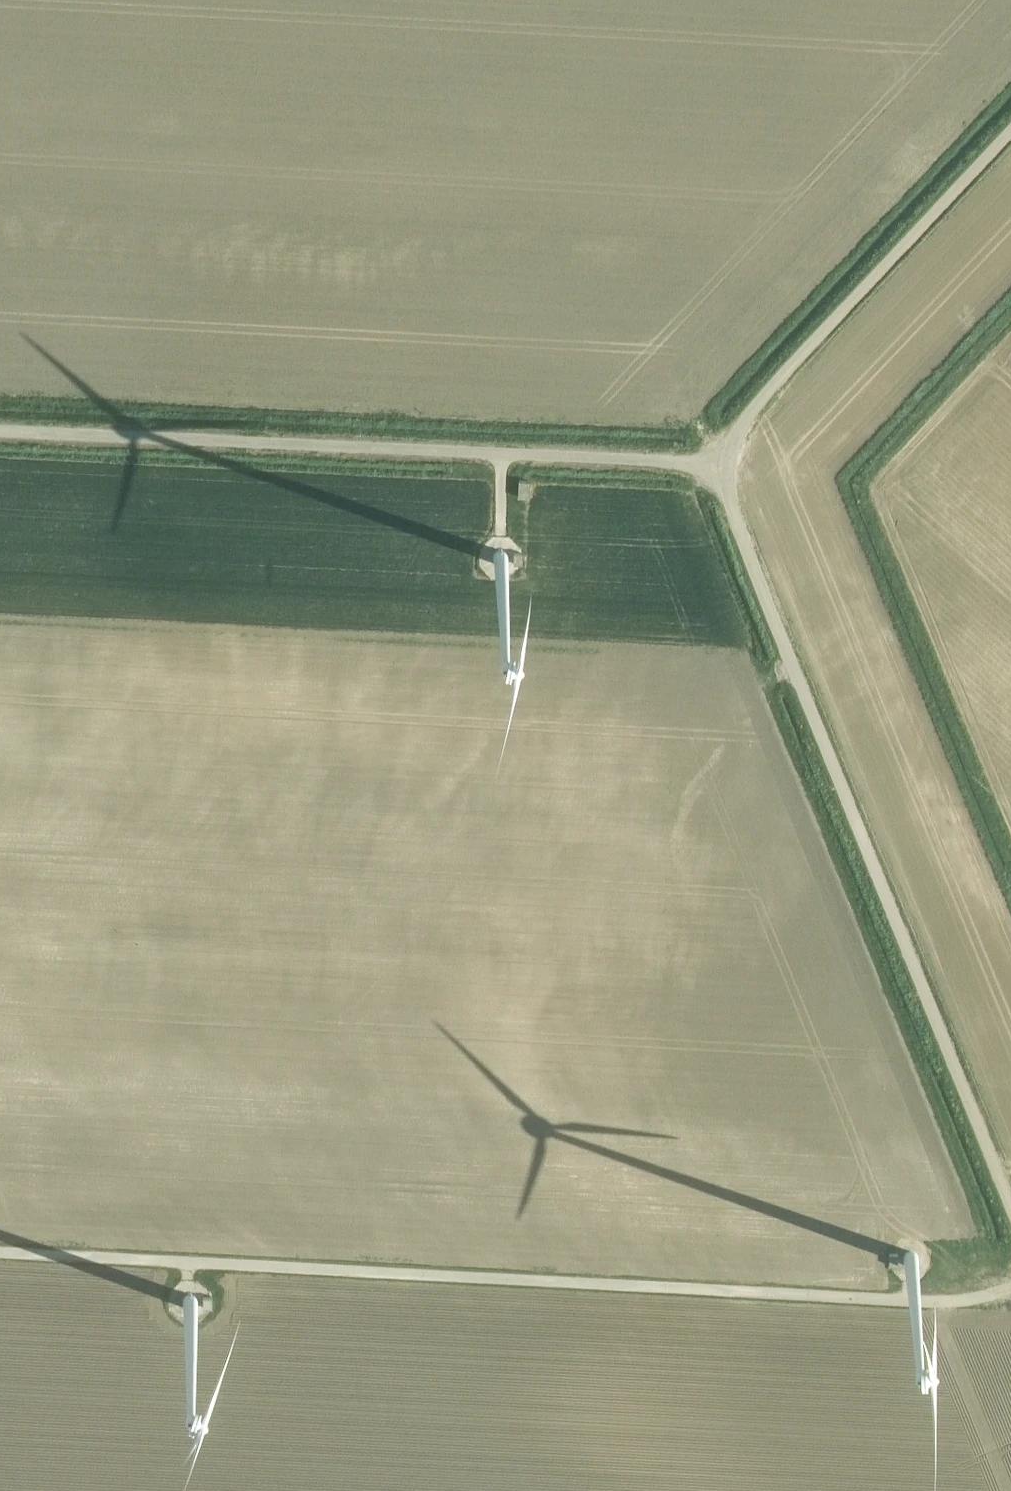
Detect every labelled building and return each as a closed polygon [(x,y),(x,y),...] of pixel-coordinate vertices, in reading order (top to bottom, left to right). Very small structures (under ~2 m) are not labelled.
[(529,497),(530,481),(520,480),(519,496),(529,497)]
